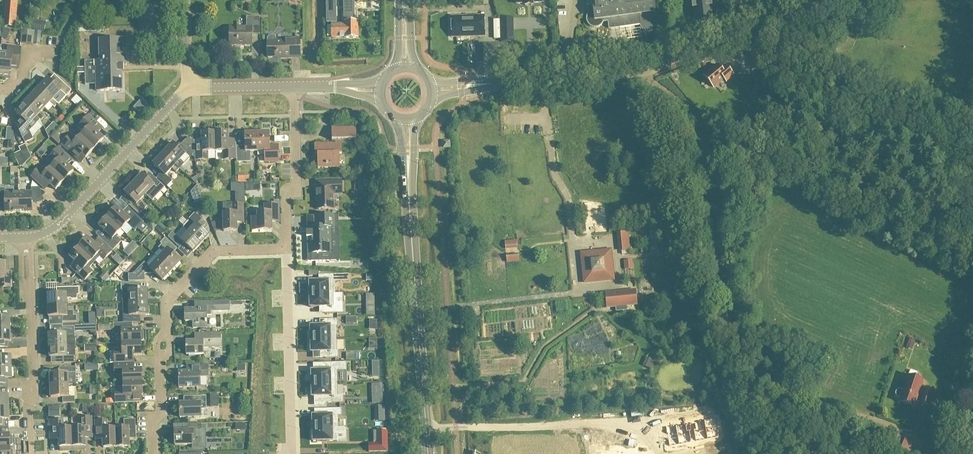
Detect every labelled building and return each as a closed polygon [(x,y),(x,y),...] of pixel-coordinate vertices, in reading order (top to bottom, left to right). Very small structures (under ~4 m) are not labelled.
[(18,0),(5,0),(2,27),(16,28),(18,0)] [(327,10),(327,22),(332,22),(332,24),(332,37),(344,37),(344,38),(358,37),(358,21),(353,21),(353,18),(354,18),(354,10),(354,1),(346,1),(344,1),(344,10),(344,18),(345,18),(345,21),(344,21),(344,27),(342,27),(342,24),(336,24),(336,22),(337,22),(336,10),(336,0),(327,0),(327,10)] [(587,4),(589,4),(590,7),(587,8),(588,13),(587,15),(586,17),(586,19),(587,21),(588,23),(590,25),(591,26),(594,27),(596,27),(598,26),(600,25),(602,23),(603,21),(608,20),(609,24),(639,20),(640,24),(641,27),(642,29),(644,31),(647,31),(650,32),(652,31),(654,29),(656,27),(657,24),(657,22),(656,17),(654,0),(586,0),(587,4)] [(695,15),(699,18),(713,16),(711,0),(693,0),(695,15)] [(485,36),(484,15),(451,16),(452,37),(485,36)] [(259,34),(260,17),(251,17),(251,20),(246,20),(246,27),(229,27),(229,45),(251,45),(251,34),(259,34)] [(513,17),(501,18),(501,42),(513,41),(513,17)] [(269,35),(267,37),(268,57),(280,57),(280,58),(291,58),(290,51),(300,51),(300,38),(284,38),(284,41),(276,41),(276,37),(273,35),(269,35)] [(99,39),(99,60),(85,60),(85,84),(96,84),(96,91),(122,90),(122,65),(126,64),(125,38),(99,39)] [(483,44),(484,62),(508,61),(508,43),(483,44)] [(0,53),(0,56),(0,74),(10,75),(11,69),(18,69),(20,47),(8,46),(7,53),(0,53)] [(760,46),(752,48),(748,50),(754,67),(758,66),(766,64),(760,46)] [(721,69),(717,64),(704,75),(714,87),(724,78),(727,81),(734,75),(725,65),(721,69)] [(47,78),(40,87),(57,103),(62,98),(63,99),(71,90),(54,74),(49,80),(47,78)] [(40,87),(31,95),(44,108),(49,103),(54,108),(58,104),(57,103),(40,87)] [(44,108),(31,95),(23,104),(41,121),(44,117),(39,113),(44,108)] [(41,121),(23,104),(15,113),(21,118),(17,123),(22,128),(18,132),(23,139),(25,143),(34,139),(30,131),(40,120),(41,121)] [(58,120),(61,123),(66,118),(62,115),(58,120)] [(81,135),(94,148),(103,138),(95,130),(100,126),(88,115),(80,124),(86,130),(81,135)] [(53,122),(48,128),(54,133),(59,128),(53,122)] [(332,140),(335,140),(335,143),(314,144),(314,154),(317,154),(317,168),(340,167),(339,153),(341,153),(341,144),(350,143),(350,139),(357,139),(356,128),(332,128),(332,140)] [(263,132),(257,132),(257,151),(264,150),(265,161),(278,161),(278,145),(269,145),(269,135),(270,135),(270,130),(263,131),(263,132)] [(257,151),(257,132),(250,132),(250,131),(243,131),(243,136),(245,136),(245,146),(236,146),(236,158),(236,162),(250,161),(250,151),(257,151)] [(215,151),(215,132),(202,132),(202,140),(194,141),(194,152),(195,152),(195,160),(207,159),(207,151),(215,151)] [(236,158),(236,146),(236,139),(228,140),(228,132),(215,132),(215,151),(224,151),(224,159),(236,158)] [(94,148),(81,135),(76,141),(70,135),(61,144),(72,154),(77,149),(85,157),(94,148)] [(193,138),(190,139),(189,138),(185,140),(181,144),(179,143),(176,146),(173,143),(167,149),(166,148),(162,153),(179,169),(182,165),(178,161),(187,151),(192,155),(194,152),(194,141),(193,138)] [(450,140),(442,140),(442,148),(450,148),(450,140)] [(20,151),(26,163),(27,162),(31,157),(25,144),(18,147),(20,151)] [(51,167),(64,180),(73,170),(65,162),(69,157),(58,147),(50,155),(56,161),(51,167)] [(26,163),(20,151),(13,154),(19,166),(22,166),(26,163)] [(179,169),(162,153),(158,157),(159,157),(153,164),(161,171),(157,176),(167,186),(169,188),(173,184),(170,182),(172,181),(165,175),(171,168),(176,172),(179,169)] [(64,180),(51,167),(45,173),(39,168),(32,175),(34,179),(42,187),(47,182),(55,190),(64,180)] [(16,183),(27,183),(27,173),(16,173),(16,183)] [(133,183),(145,194),(152,201),(165,187),(155,177),(151,182),(142,174),(133,183)] [(366,178),(358,178),(354,178),(354,185),(359,184),(359,190),(366,190),(366,178)] [(332,192),(342,192),(341,180),(315,180),(316,196),(317,196),(317,209),(333,209),(332,192)] [(647,185),(653,190),(656,186),(650,181),(647,185)] [(145,194),(133,183),(124,192),(133,201),(129,205),(139,214),(147,206),(140,200),(145,194)] [(197,185),(191,192),(194,203),(203,200),(197,185)] [(31,192),(18,192),(18,212),(32,211),(31,200),(35,200),(36,203),(44,200),(39,187),(31,187),(31,192)] [(0,188),(0,201),(5,201),(5,212),(18,212),(18,192),(5,193),(5,188),(1,188),(0,188)] [(177,196),(172,200),(177,205),(181,200),(177,196)] [(232,203),(223,203),(223,212),(223,231),(237,231),(237,223),(244,223),(243,203),(232,203)] [(257,212),(257,217),(251,217),(251,230),(258,230),(272,230),(271,222),(279,222),(278,204),(264,204),(264,212),(257,212)] [(107,216),(121,229),(127,223),(134,231),(143,221),(127,207),(122,212),(116,207),(107,216)] [(183,227),(201,244),(209,235),(199,226),(204,222),(195,214),(183,227)] [(308,227),(308,231),(306,231),(306,238),(309,238),(309,253),(311,253),(312,261),(321,261),(321,253),(331,252),(330,227),(334,227),(334,215),(315,215),(315,227),(308,227)] [(121,229),(107,216),(98,226),(104,231),(99,237),(112,250),(121,241),(115,235),(121,229)] [(161,223),(156,228),(162,234),(167,229),(161,223)] [(201,244),(183,227),(182,227),(187,231),(180,239),(172,232),(167,237),(179,248),(183,243),(193,252),(201,244)] [(621,250),(630,249),(628,231),(619,232),(621,250)] [(87,237),(78,247),(92,260),(98,253),(104,259),(112,250),(99,237),(93,243),(87,237)] [(164,252),(158,258),(171,271),(180,261),(171,253),(176,248),(165,237),(160,243),(162,244),(158,247),(164,252)] [(92,260),(78,247),(69,256),(75,262),(70,267),(84,280),(92,272),(86,266),(92,260)] [(611,249),(581,252),(584,282),(614,279),(611,249)] [(144,262),(133,274),(128,274),(128,281),(144,280),(144,273),(151,273),(153,271),(162,280),(171,271),(158,258),(150,267),(147,265),(144,262)] [(632,260),(624,260),(625,269),(633,268),(632,260)] [(11,287),(11,275),(5,275),(5,262),(0,262),(0,287),(11,287)] [(310,287),(308,287),(308,294),(311,294),(314,294),(335,294),(335,281),(339,281),(337,281),(337,274),(324,275),(324,281),(310,281),(310,287)] [(122,303),(147,302),(147,289),(136,289),(135,282),(121,283),(121,290),(122,290),(122,303)] [(79,287),(75,287),(61,287),(61,293),(47,294),(48,305),(67,305),(67,299),(70,298),(72,300),(76,299),(77,298),(77,295),(79,295),(79,287)] [(636,289),(606,293),(607,307),(616,306),(616,311),(628,309),(627,304),(637,303),(636,289)] [(311,294),(308,294),(308,302),(310,302),(310,307),(325,307),(325,313),(338,313),(344,313),(343,306),(336,306),(335,294),(314,294),(311,294)] [(229,301),(216,302),(195,302),(195,309),(185,309),(185,321),(193,321),(193,328),(207,327),(206,315),(212,315),(212,311),(216,311),(229,310),(229,301)] [(148,306),(147,302),(122,303),(123,311),(123,323),(132,322),(136,322),(136,315),(150,315),(150,306),(148,306)] [(67,305),(48,305),(48,316),(62,316),(62,322),(77,322),(77,315),(73,315),(73,310),(67,311),(67,305)] [(10,329),(10,317),(0,317),(0,329),(10,329)] [(311,331),(309,331),(309,339),(315,339),(336,338),(336,326),(338,326),(338,319),(325,319),(325,326),(311,326),(311,331)] [(132,322),(123,323),(113,323),(113,334),(122,334),(122,343),(141,342),(141,340),(142,340),(144,339),(143,332),(142,331),(140,331),(140,329),(132,329),(132,322)] [(49,345),(75,344),(74,333),(74,329),(74,326),(62,327),(62,333),(48,334),(49,335),(47,337),(47,342),(49,344),(49,345)] [(0,329),(0,348),(7,347),(7,341),(10,341),(10,329),(0,329)] [(222,333),(212,333),(198,333),(198,340),(186,341),(186,354),(188,354),(188,356),(194,356),(194,354),(204,354),(204,347),(213,347),(222,347),(222,333)] [(315,339),(309,339),(309,346),(311,346),(311,352),(326,352),(326,358),(339,358),(338,351),(337,351),(336,338),(315,339)] [(141,342),(122,343),(122,351),(114,352),(114,363),(133,362),(133,355),(141,355),(141,342)] [(75,344),(49,345),(49,357),(63,356),(63,363),(75,362),(75,356),(74,356),(74,345),(75,344)] [(11,367),(11,356),(0,356),(0,367),(11,367)] [(646,357),(643,366),(652,369),(655,361),(646,357)] [(133,362),(114,363),(115,375),(123,374),(123,383),(142,382),(142,369),(134,369),(133,362)] [(312,376),(310,376),(310,384),(316,384),(338,383),(337,371),(347,371),(347,362),(326,363),(326,370),(312,371),(312,376)] [(200,376),(208,376),(208,364),(192,365),(192,371),(178,372),(179,387),(200,387),(200,376)] [(0,367),(0,379),(12,378),(11,367),(0,367)] [(50,385),(76,384),(75,367),(62,367),(62,373),(50,373),(50,385)] [(894,393),(894,394),(895,395),(896,396),(897,397),(899,397),(898,400),(915,406),(917,399),(921,400),(920,402),(929,405),(934,391),(925,388),(924,390),(920,389),(923,380),(916,378),(918,374),(917,371),(912,370),(910,371),(908,376),(906,375),(901,390),(899,389),(898,389),(897,389),(896,389),(896,390),(895,390),(895,391),(894,392),(894,393)] [(142,382),(123,383),(124,391),(115,392),(116,403),(142,402),(141,395),(142,395),(142,382)] [(316,384),(310,384),(310,391),(312,391),(312,397),(327,396),(327,403),(344,402),(343,395),(338,395),(338,383),(316,384)] [(76,384),(50,385),(50,397),(63,397),(63,403),(75,402),(75,396),(69,396),(68,385),(76,384)] [(210,407),(218,407),(218,394),(210,394),(210,407)] [(9,407),(8,395),(0,395),(0,407),(9,407)] [(206,396),(192,396),(193,403),(180,403),(180,417),(189,417),(209,417),(208,409),(207,409),(206,396)] [(104,404),(96,404),(96,412),(104,412),(104,404)] [(60,416),(60,406),(49,406),(49,417),(60,416)] [(9,419),(9,407),(0,407),(0,420),(9,419)] [(313,421),(311,421),(311,428),(314,428),(316,428),(345,428),(345,427),(338,427),(338,415),(342,415),(342,408),(327,409),(327,415),(315,415),(313,415),(313,421)] [(927,413),(924,421),(942,426),(944,419),(927,413)] [(80,427),(72,428),(72,450),(85,450),(84,446),(85,446),(85,438),(92,438),(91,417),(80,417),(80,427)] [(680,424),(665,427),(666,435),(667,434),(668,439),(667,439),(668,447),(691,443),(691,440),(694,440),(695,442),(719,437),(718,430),(715,430),(715,426),(717,425),(715,417),(699,421),(698,423),(681,426),(680,424)] [(115,428),(116,447),(129,446),(129,438),(136,438),(135,419),(124,419),(124,428),(115,428)] [(72,450),(72,428),(63,428),(63,420),(49,420),(50,439),(59,439),(59,447),(60,447),(60,451),(72,450)] [(116,447),(115,428),(107,428),(107,420),(95,420),(96,440),(103,439),(103,447),(116,447)] [(203,430),(201,430),(201,423),(188,423),(188,430),(174,431),(174,445),(193,444),(193,447),(204,447),(203,430)] [(10,447),(10,446),(11,445),(13,444),(12,436),(11,435),(9,435),(9,434),(1,434),(1,428),(0,428),(0,447),(10,447)] [(314,428),(311,428),(311,436),(313,436),(313,441),(338,441),(338,432),(345,432),(345,428),(316,428),(314,428)] [(905,439),(901,448),(912,453),(917,444),(905,439)]
